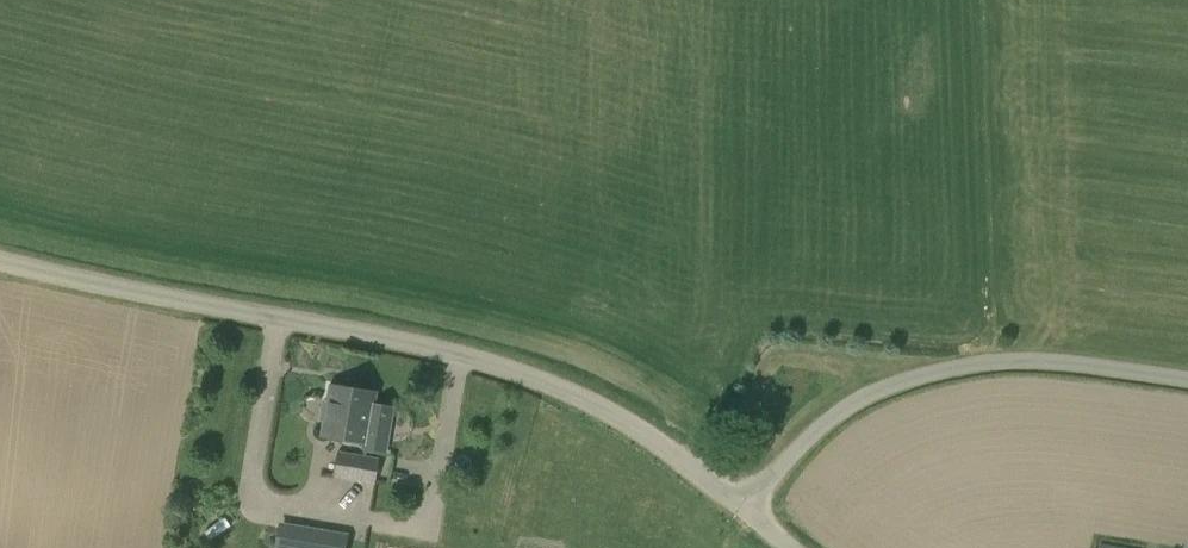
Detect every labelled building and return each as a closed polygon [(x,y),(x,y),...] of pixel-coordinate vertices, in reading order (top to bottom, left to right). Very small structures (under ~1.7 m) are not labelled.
[(385,451),(392,407),(373,404),(375,393),(332,386),(325,435),(366,441),(365,448),(385,451)] [(379,459),(340,453),(336,476),(375,482),(379,459)] [(279,547),(306,547),(309,534),(282,530),(279,547)]
